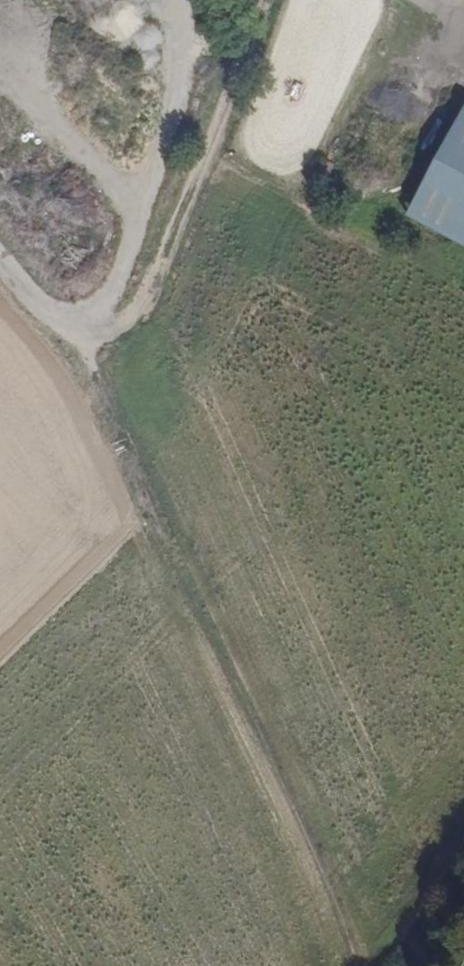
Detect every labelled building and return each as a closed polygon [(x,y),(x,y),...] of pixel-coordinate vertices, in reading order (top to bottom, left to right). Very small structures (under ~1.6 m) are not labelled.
[(462,105),(403,216),(463,248),(463,106),(462,105)]
